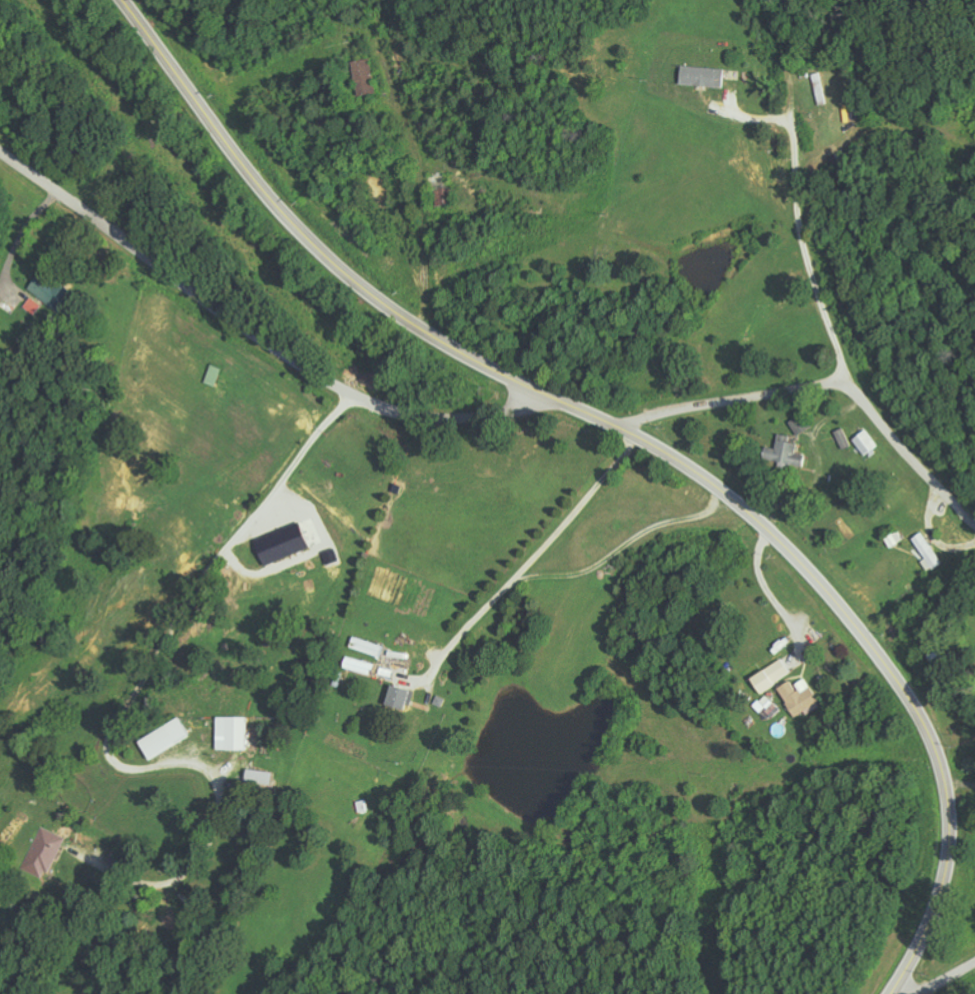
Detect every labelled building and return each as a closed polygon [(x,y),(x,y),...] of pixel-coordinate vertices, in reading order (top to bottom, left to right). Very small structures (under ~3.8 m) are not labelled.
[(357,96),(376,92),(368,58),(349,62),(357,96)] [(676,85),(720,86),(720,67),(676,66),(676,85)] [(26,290),(52,307),(61,293),(35,276),(26,290)] [(221,368),(210,364),(204,383),(215,387),(221,368)] [(878,445),(865,429),(851,439),(864,456),(878,445)] [(802,468),(805,455),(795,453),(798,441),(778,435),(774,449),(764,446),(761,457),(802,468)] [(252,539),(261,565),(308,550),(299,524),(252,539)] [(371,676),(375,665),(347,656),(343,667),(371,676)] [(789,674),(780,659),(749,678),(758,693),(789,674)] [(794,718),(803,712),(806,715),(821,706),(804,678),(792,686),(789,680),(776,688),(794,718)] [(413,690),(389,685),(385,707),(409,711),(413,690)] [(780,709),(765,694),(753,706),(767,721),(780,709)] [(245,717),(215,717),(215,750),(244,750),(245,717)] [(137,741),(148,760),(189,736),(178,718),(137,741)] [(64,837),(41,827),(20,873),(43,884),(64,837)]
